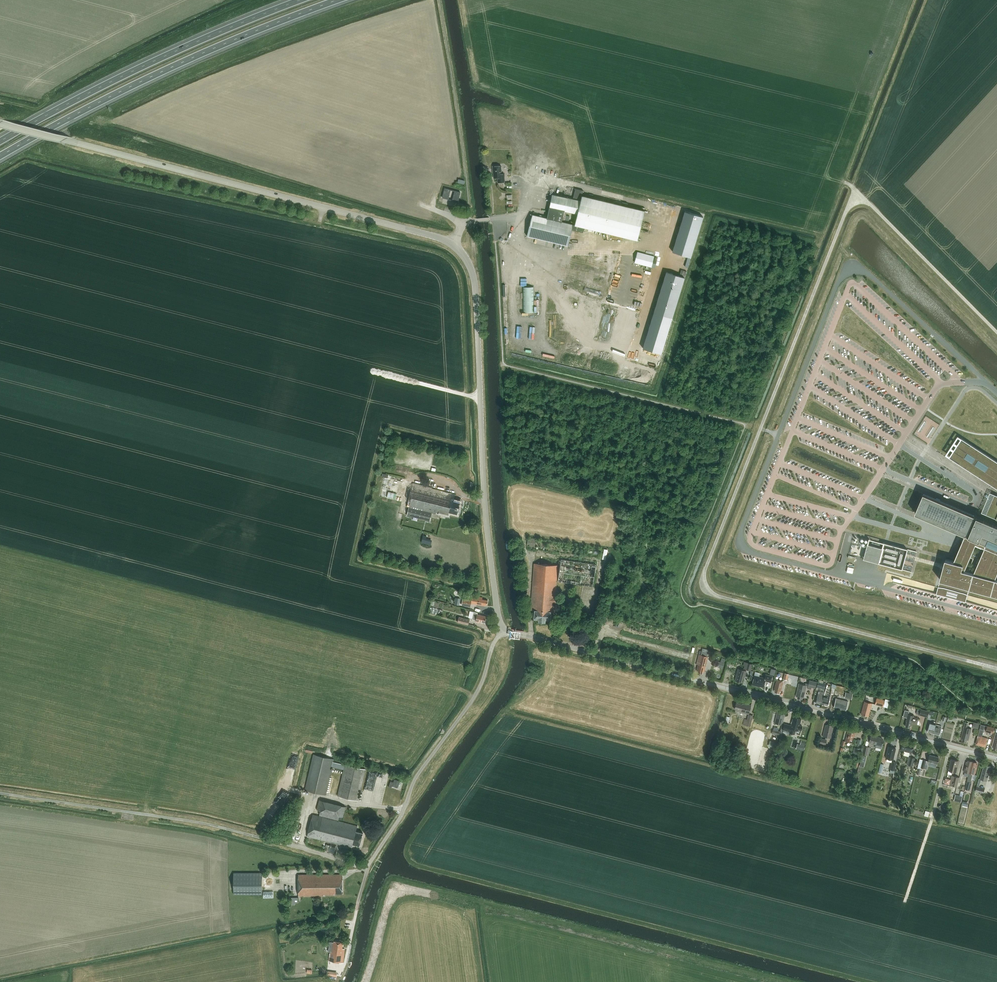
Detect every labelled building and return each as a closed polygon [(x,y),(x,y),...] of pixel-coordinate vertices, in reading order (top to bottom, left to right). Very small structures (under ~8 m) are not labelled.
[(486,107),(483,112),(490,116),(493,112),(486,107)] [(558,158),(559,160),(566,154),(565,152),(558,158)] [(505,182),(504,173),(502,174),(501,165),(493,166),(493,170),(494,178),(498,178),(498,182),(505,182)] [(448,199),(451,189),(445,188),(442,197),(448,199)] [(572,229),(583,232),(585,227),(638,240),(645,211),(582,196),(583,190),(575,188),(573,199),(553,194),(547,217),(533,214),(528,236),(568,245),(572,229)] [(458,201),(460,192),(454,190),(452,200),(458,201)] [(685,212),(673,252),(691,257),(703,218),(685,212)] [(652,267),(654,256),(637,252),(635,262),(652,267)] [(605,256),(602,279),(613,280),(616,257),(605,256)] [(667,272),(654,312),(673,317),(685,277),(667,272)] [(523,287),(523,312),(533,312),(533,287),(523,287)] [(673,317),(654,312),(643,348),(661,354),(673,317)] [(962,438),(950,457),(996,487),(996,461),(962,438)] [(407,507),(409,507),(407,515),(409,516),(408,518),(413,519),(414,517),(430,521),(432,513),(436,514),(436,512),(448,515),(449,512),(457,514),(460,502),(454,500),(455,494),(412,484),(407,507)] [(946,559),(938,587),(942,588),(940,595),(962,601),(964,594),(968,595),(970,588),(996,595),(996,525),(952,505),(924,493),(916,513),(966,535),(954,561),(946,559)] [(996,495),(992,505),(991,505),(990,505),(989,506),(989,507),(988,507),(989,508),(989,509),(990,510),(988,515),(996,522),(996,495)] [(535,546),(536,539),(528,538),(527,546),(535,546)] [(868,544),(867,544),(864,553),(879,557),(877,563),(902,569),(907,549),(883,542),(882,548),(868,544)] [(555,603),(556,598),(555,598),(558,566),(534,563),(531,606),(533,606),(532,610),(535,610),(534,618),(539,619),(539,621),(545,621),(545,619),(550,620),(551,612),(552,612),(553,603),(555,603)] [(462,599),(461,605),(470,607),(471,603),(485,606),(485,604),(487,605),(488,600),(482,599),(482,597),(472,595),(471,599),(466,598),(466,600),(462,599)] [(485,622),(486,616),(477,614),(477,613),(473,612),(472,619),(476,620),(476,621),(479,622),(479,621),(485,622)] [(470,619),(459,616),(457,622),(468,625),(470,619)] [(704,672),(708,657),(707,656),(708,650),(702,648),(700,655),(699,654),(697,664),(698,664),(697,670),(698,670),(698,672),(702,673),(702,672),(704,672)] [(752,664),(744,662),(743,666),(744,666),(743,668),(750,670),(752,664)] [(744,677),(746,671),(738,669),(735,680),(742,682),(743,677),(744,677)] [(771,682),(772,676),(766,674),(765,678),(758,676),(758,677),(751,675),(750,680),(753,681),(752,685),(756,686),(756,685),(763,687),(765,681),(771,682)] [(781,692),(783,681),(777,679),(774,690),(775,690),(774,692),(779,693),(779,691),(781,692)] [(799,684),(798,687),(796,696),(798,696),(797,698),(802,699),(802,697),(804,698),(806,689),(811,690),(811,688),(815,688),(816,682),(809,680),(808,684),(805,683),(805,685),(799,684)] [(822,704),(824,695),(825,692),(820,691),(820,694),(818,694),(815,702),(822,704)] [(828,706),(830,697),(828,696),(824,695),(822,704),(828,706)] [(846,710),(848,701),(836,698),(833,707),(846,710)] [(885,700),(877,698),(875,704),(883,707),(885,700)] [(864,701),(861,714),(867,716),(868,714),(869,714),(872,703),(864,701)] [(749,714),(751,705),(742,703),(742,704),(736,703),(735,709),(736,709),(735,711),(749,714)] [(905,710),(903,717),(907,718),(906,721),(907,721),(905,726),(910,727),(910,725),(911,726),(912,723),(917,724),(918,718),(913,717),(914,716),(908,714),(909,711),(905,710)] [(774,723),(782,725),(784,714),(783,714),(783,712),(779,711),(779,713),(777,713),(774,723)] [(750,727),(753,715),(748,714),(747,719),(744,719),(743,725),(750,727)] [(791,726),(784,724),(783,730),(790,732),(790,733),(795,734),(796,730),(798,731),(799,730),(801,730),(802,727),(799,726),(801,719),(793,717),(791,726)] [(969,740),(971,729),(967,728),(968,723),(965,722),(964,727),(961,739),(963,739),(962,741),(967,742),(967,740),(969,740)] [(933,733),(935,725),(929,723),(927,732),(933,733)] [(831,727),(832,725),(827,724),(827,725),(825,725),(822,736),(825,737),(827,737),(830,738),(833,727),(831,727)] [(935,725),(933,733),(939,735),(942,726),(935,725)] [(976,744),(986,747),(988,738),(982,737),(985,726),(981,725),(978,736),(976,744)] [(854,732),(854,731),(850,730),(849,731),(848,731),(845,741),(852,743),(855,733),(854,732)] [(874,747),(881,748),(884,740),(882,740),(882,738),(871,735),(869,743),(875,745),(874,747)] [(911,753),(913,746),(903,743),(901,750),(911,753)] [(888,747),(886,758),(893,760),(896,748),(888,747)] [(345,765),(334,762),(334,759),(313,754),(304,790),(326,795),(332,767),(343,770),(337,796),(358,801),(366,769),(345,764),(345,765)] [(923,760),(921,768),(925,769),(926,763),(929,764),(929,762),(937,764),(939,757),(929,755),(928,761),(923,760)] [(956,772),(957,771),(959,761),(951,759),(948,770),(956,772)] [(969,773),(972,761),(968,760),(968,762),(966,762),(964,772),(969,773)] [(972,761),(969,773),(975,774),(977,764),(976,764),(977,763),(972,761)] [(983,769),(983,768),(980,779),(987,781),(990,771),(989,770),(990,766),(985,765),(983,769)] [(392,786),(398,788),(400,781),(394,779),(393,782),(391,781),(389,787),(392,788),(392,786)] [(343,817),(346,806),(319,800),(317,810),(320,810),(319,816),(338,820),(339,816),(343,817)] [(962,805),(960,818),(956,817),(956,820),(959,820),(959,824),(965,825),(969,806),(962,805)] [(357,826),(313,815),(307,837),(336,844),(345,846),(345,845),(352,846),(353,844),(360,845),(363,833),(356,831),(357,826)] [(234,894),(262,894),(262,873),(234,873),(234,894)] [(342,893),(343,874),(298,875),(298,896),(324,896),(324,894),(334,894),(334,893),(342,893)] [(343,963),(345,949),(342,948),(343,942),(334,941),(334,942),(330,942),(329,949),(330,949),(329,961),(343,963)]
